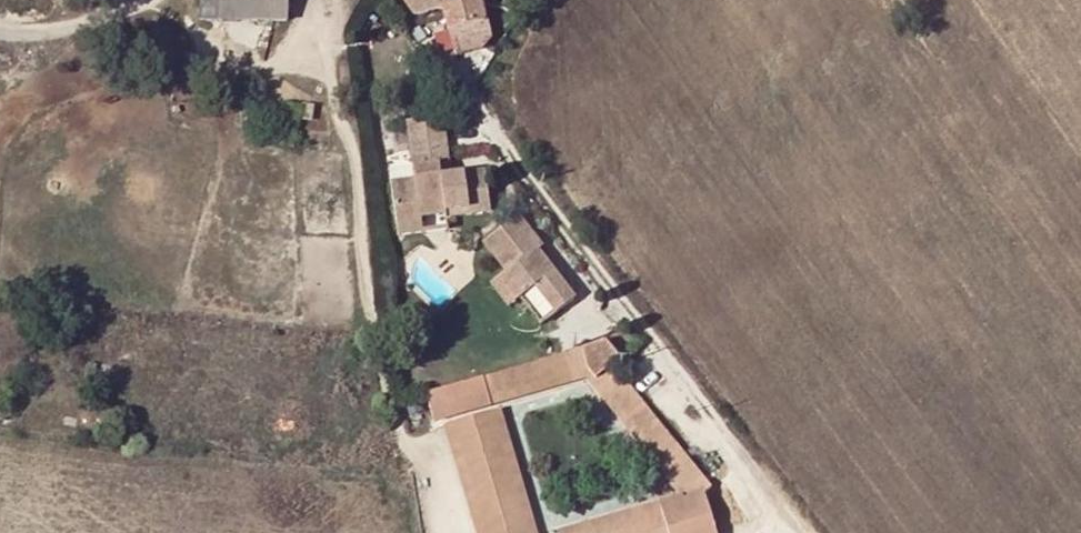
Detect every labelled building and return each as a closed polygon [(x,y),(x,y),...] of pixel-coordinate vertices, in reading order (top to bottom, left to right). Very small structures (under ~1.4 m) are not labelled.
[(203,2),(202,25),(287,23),(288,0),(219,0),(219,1),(203,2)] [(444,11),(440,0),(399,0),(412,20),(444,11)] [(480,2),(479,0),(440,0),(444,11),(480,2)] [(444,11),(446,20),(449,34),(483,25),(481,10),(480,2),(444,11)] [(487,42),(483,25),(449,34),(454,49),(487,42)] [(434,130),(444,186),(455,185),(446,128),(434,130)] [(410,134),(419,186),(444,186),(434,130),(410,134)] [(493,221),(486,185),(461,185),(455,185),(444,186),(395,195),(402,235),(448,228),(493,221)] [(504,279),(499,282),(517,305),(521,303),(536,291),(559,320),(578,304),(530,247),(535,242),(518,222),(483,251),(504,279)] [(448,228),(402,235),(404,247),(451,242),(448,228)] [(517,305),(499,282),(491,287),(508,312),(517,305)] [(545,333),(559,320),(536,291),(521,303),(545,333)] [(493,412),(489,403),(589,374),(690,504),(590,532),(713,532),(702,492),(708,489),(612,369),(620,367),(605,348),(426,400),(435,428),(493,412)] [(493,412),(586,385),(675,499),(560,532),(590,532),(690,504),(589,374),(489,403),(493,412)] [(435,428),(438,438),(448,435),(487,424),(496,421),(493,412),(435,428)] [(521,532),(531,532),(496,421),(487,424),(521,532)] [(477,532),(521,532),(487,424),(448,435),(477,532)] [(448,435),(438,438),(466,532),(477,532),(448,435)]
